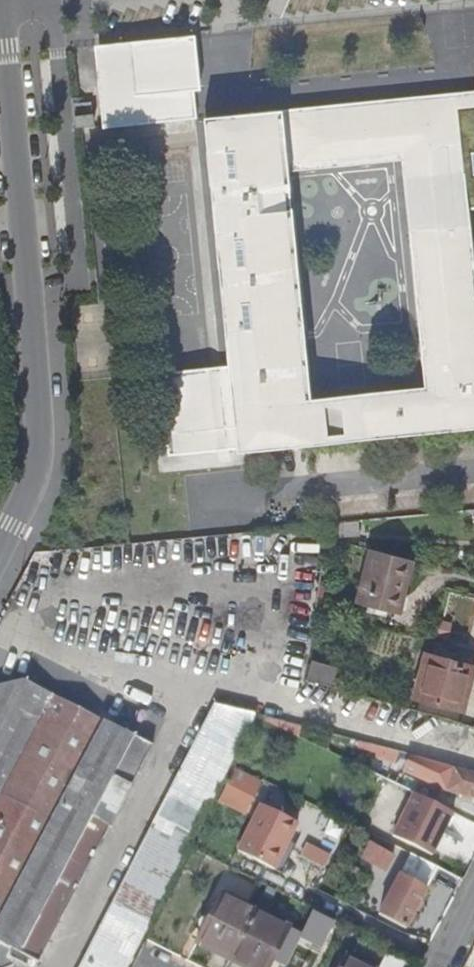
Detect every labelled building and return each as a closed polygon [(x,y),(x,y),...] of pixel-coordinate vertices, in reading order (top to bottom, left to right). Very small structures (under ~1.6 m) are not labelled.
[(467,207),(473,207),(473,88),(204,115),(195,34),(91,44),(96,123),(187,116),(214,368),(149,374),(157,460),(473,428),(473,284),(467,207)] [(397,615),(411,562),(369,553),(356,605),(397,615)] [(427,656),(415,699),(463,712),(473,675),(473,669),(427,656)] [(313,661),(308,680),(334,686),(338,666),(313,661)] [(24,957),(42,966),(43,966),(155,755),(21,684),(0,688),(0,966),(19,966),(24,957)] [(317,702),(346,711),(349,699),(320,690),(317,702)] [(239,759),(199,737),(82,966),(134,966),(147,941),(193,851),(233,772),(239,759)] [(450,794),(473,799),(473,775),(394,756),(391,769),(447,782),(453,783),(450,794)] [(249,816),(266,781),(236,767),(220,802),(249,816)] [(466,839),(473,822),(473,819),(415,792),(395,836),(441,857),(452,833),(466,839)] [(259,808),(236,853),(274,871),(288,843),(296,826),(259,808)] [(288,843),(274,871),(281,875),(295,847),(288,843)] [(406,930),(438,869),(398,850),(394,857),(372,846),(366,855),(401,873),(379,916),(406,930)] [(231,961),(255,912),(223,895),(198,943),(231,961)] [(255,912),(231,961),(243,966),(270,966),(290,930),(255,912)] [(345,957),(340,966),(364,966),(345,957)]
